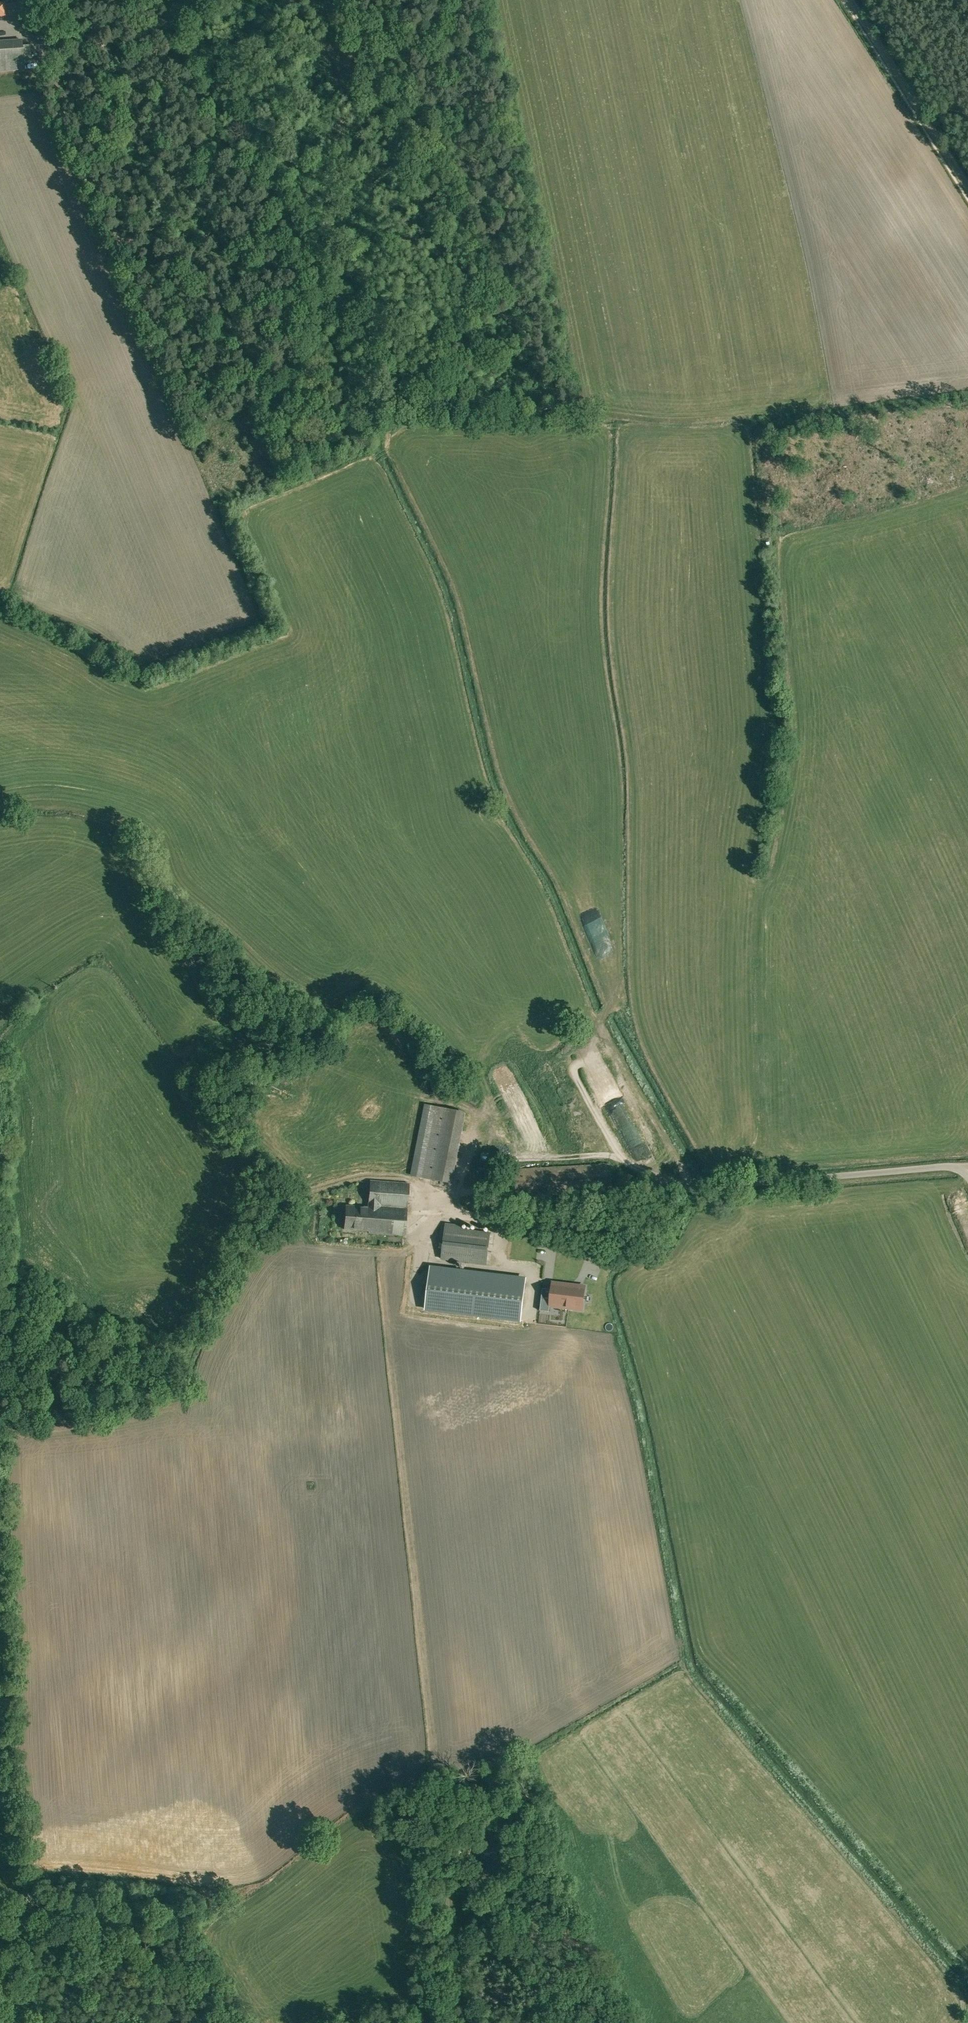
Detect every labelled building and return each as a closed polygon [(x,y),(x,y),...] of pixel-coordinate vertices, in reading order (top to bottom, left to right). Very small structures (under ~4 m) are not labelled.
[(49,22),(37,23),(38,37),(50,36),(49,22)] [(24,69),(24,64),(32,64),(31,46),(23,46),(22,40),(12,41),(0,42),(0,71),(24,69)] [(452,1185),(466,1112),(425,1104),(411,1175),(452,1185)] [(405,1236),(409,1184),(371,1181),(369,1208),(346,1206),(345,1229),(369,1231),(369,1233),(405,1236)] [(490,1232),(462,1229),(462,1225),(446,1224),(442,1258),(487,1263),(490,1232)] [(431,1267),(427,1308),(522,1319),(527,1278),(431,1267)] [(539,1309),(548,1310),(548,1305),(582,1309),(584,1285),(551,1281),(549,1298),(540,1297),(539,1309)]
